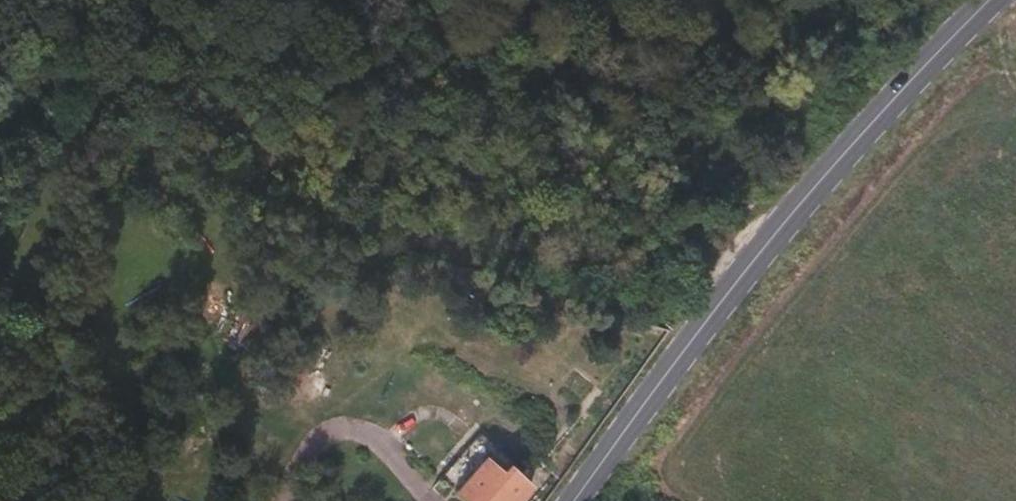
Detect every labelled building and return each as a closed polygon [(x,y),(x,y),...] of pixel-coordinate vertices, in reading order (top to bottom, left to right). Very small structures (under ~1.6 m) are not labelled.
[(533,494),(508,475),(503,483),(484,469),(460,500),(528,500),(533,494)]
